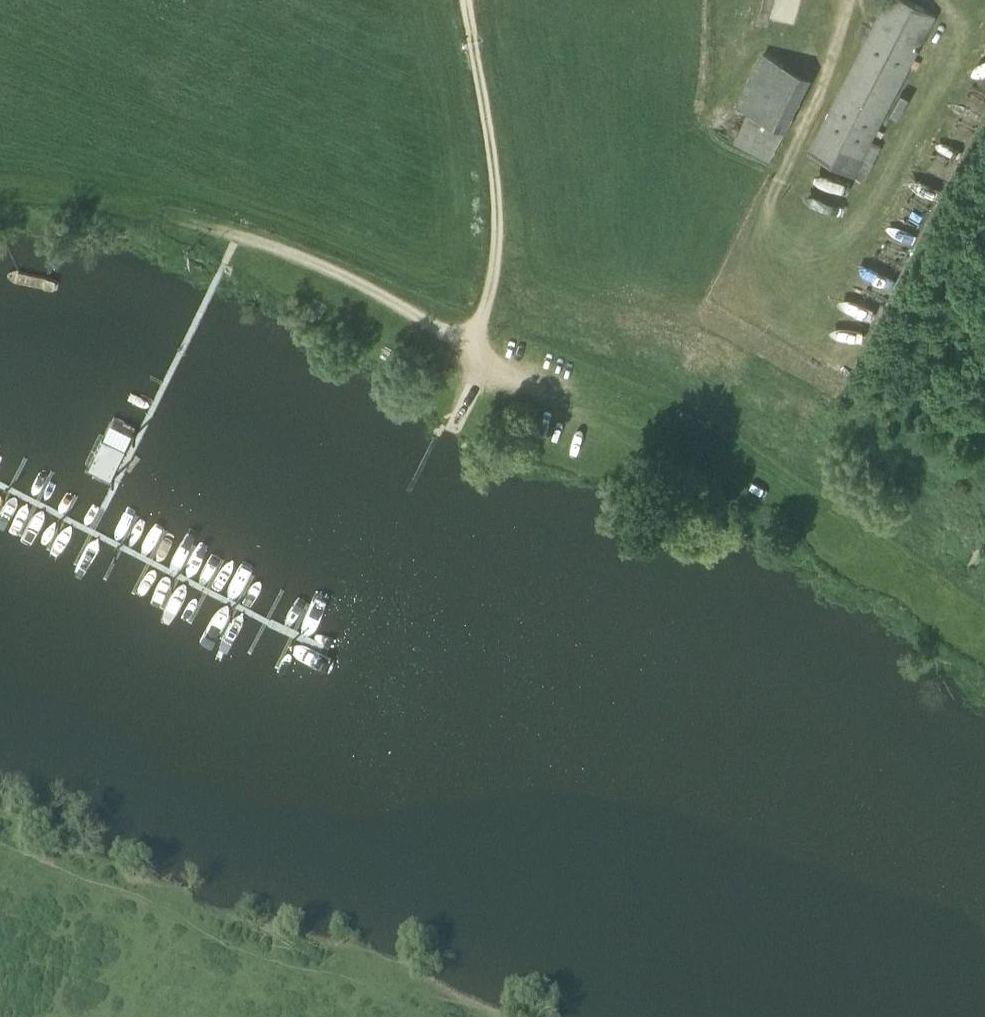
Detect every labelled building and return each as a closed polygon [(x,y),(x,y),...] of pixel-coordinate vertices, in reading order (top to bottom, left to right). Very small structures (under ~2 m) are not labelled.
[(936,14),(908,0),(887,0),(808,152),(864,181),(883,144),(872,138),(876,131),(878,127),(910,65),(914,58),(936,14)] [(762,51),(734,104),(749,112),(785,130),(801,95),(811,77),(784,62),(762,51)] [(920,61),(914,58),(910,65),(916,68),(920,61)] [(785,130),(749,112),(735,140),(770,158),(785,130)] [(68,273),(1,260),(0,265),(0,287),(64,300),(68,273)] [(90,471),(113,481),(136,429),(113,419),(90,471)]
